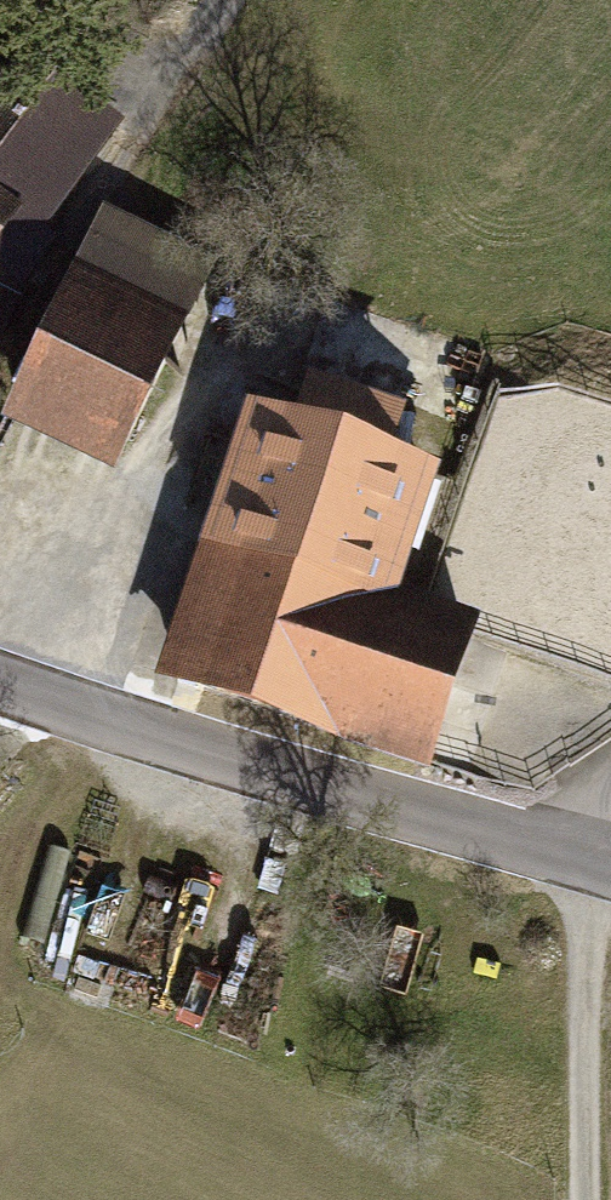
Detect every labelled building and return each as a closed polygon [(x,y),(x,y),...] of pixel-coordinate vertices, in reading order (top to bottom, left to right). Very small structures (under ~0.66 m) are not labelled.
[(0,83),(0,172),(16,183),(76,101),(17,59),(0,83)] [(36,205),(0,180),(0,256),(36,205)] [(108,213),(14,427),(122,475),(216,260),(108,213)] [(269,421),(228,545),(408,603),(448,480),(269,421)] [(482,628),(228,545),(181,688),(436,771),(482,628)]
